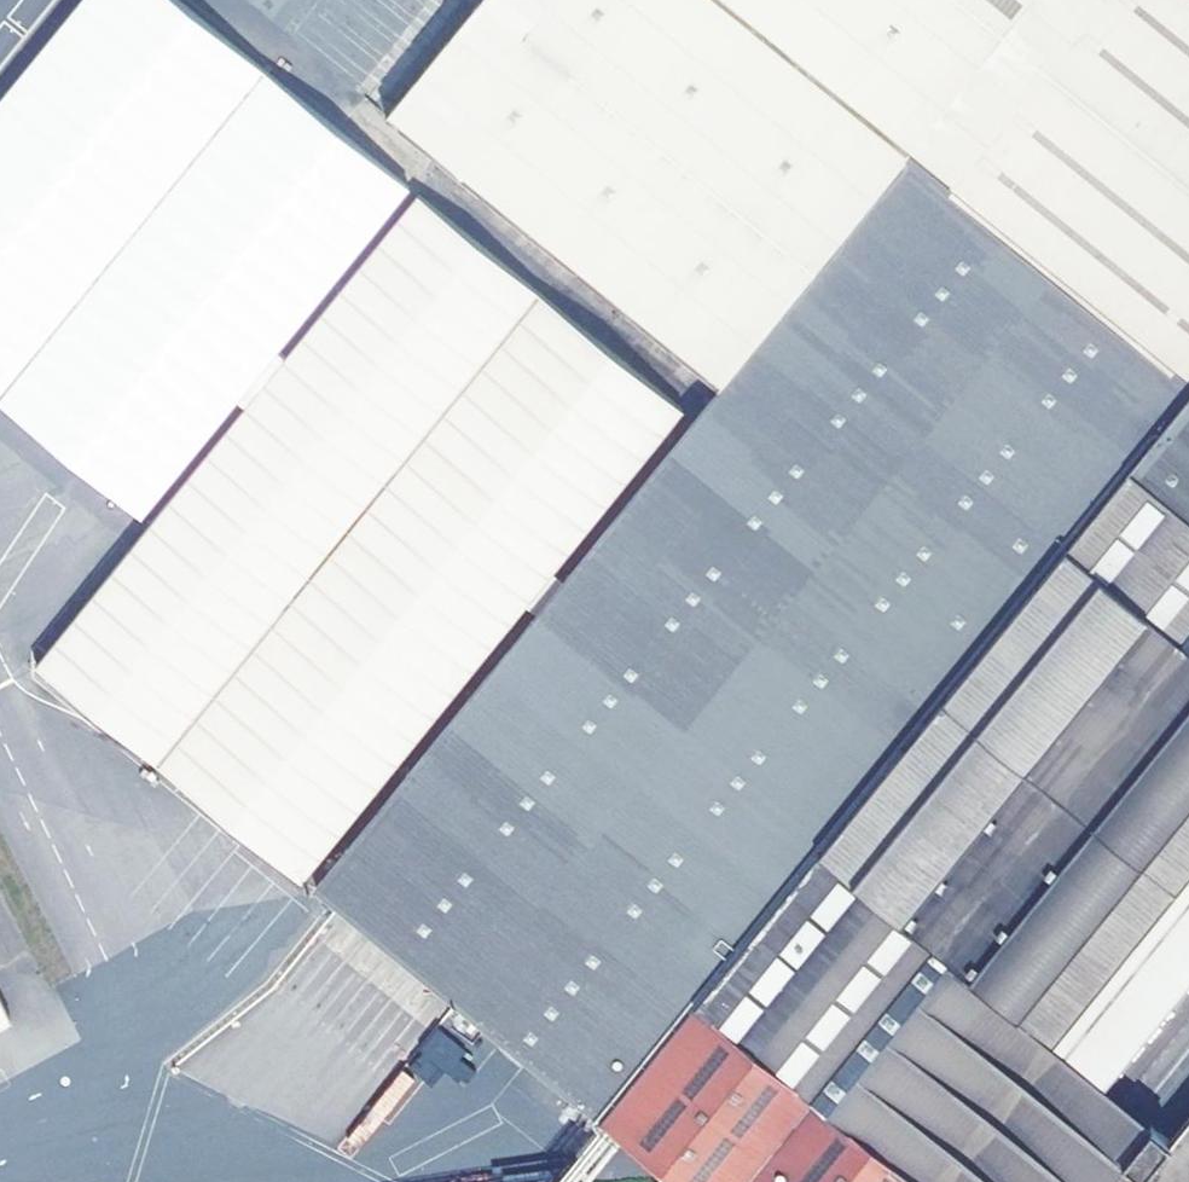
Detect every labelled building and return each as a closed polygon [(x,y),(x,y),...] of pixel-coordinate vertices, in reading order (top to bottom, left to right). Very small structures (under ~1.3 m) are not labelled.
[(387,112),(718,384),(602,531),(485,675),(463,705),(457,712),(318,887),(682,1181),(1114,1181),(1130,1162),(1130,1156),(1160,1121),(1110,1080),(1188,982),(1188,0),(477,0),(387,112)] [(304,879),(684,410),(419,195),(39,665),(304,879)] [(0,996),(0,1025),(12,1019),(0,996)] [(445,1069),(463,1085),(479,1065),(436,1030),(407,1066),(431,1086),(445,1069)] [(1180,1135),(1160,1121),(1130,1156),(1130,1162),(1114,1181),(1188,1181),(1188,1123),(1180,1135)]
